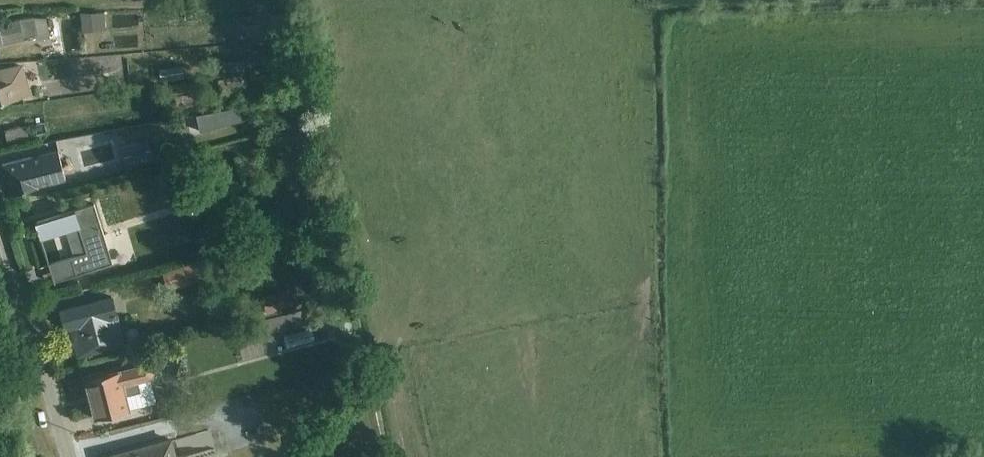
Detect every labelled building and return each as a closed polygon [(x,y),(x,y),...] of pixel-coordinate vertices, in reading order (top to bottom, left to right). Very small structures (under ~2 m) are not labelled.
[(83,13),(83,34),(104,31),(105,14),(83,13)] [(24,38),(36,36),(37,41),(51,38),(47,18),(31,19),(0,26),(0,45),(24,39),(24,38)] [(246,62),(223,64),(223,74),(246,72),(246,62)] [(32,96),(24,67),(0,73),(0,103),(32,96)] [(183,67),(163,69),(164,78),(184,76),(183,67)] [(218,81),(219,95),(230,94),(230,88),(243,86),(242,76),(227,78),(227,80),(218,81)] [(176,98),(177,106),(194,105),(194,103),(207,101),(205,82),(173,85),(174,98),(176,98)] [(241,107),(197,116),(200,133),(243,121),(241,107)] [(48,135),(45,123),(30,126),(30,125),(5,131),(8,144),(48,135)] [(128,172),(161,162),(160,155),(153,157),(151,151),(124,158),(128,172)] [(10,195),(66,181),(59,152),(3,165),(6,177),(10,195)] [(276,188),(259,193),(262,202),(279,197),(276,188)] [(54,284),(113,265),(95,205),(36,223),(41,240),(79,229),(87,255),(49,266),(54,284)] [(168,291),(204,282),(200,263),(163,271),(168,291)] [(265,316),(289,308),(286,296),(261,303),(265,316)] [(126,344),(114,297),(62,311),(66,329),(71,327),(79,356),(126,344)] [(313,330),(283,338),(286,350),(316,342),(313,330)] [(156,379),(152,364),(86,381),(95,420),(157,404),(152,380),(156,379)] [(184,393),(160,399),(165,418),(189,412),(184,393)] [(290,426),(285,409),(272,412),(270,405),(257,408),(263,433),(276,430),(276,429),(290,426)] [(173,440),(113,456),(178,456),(173,440)]
